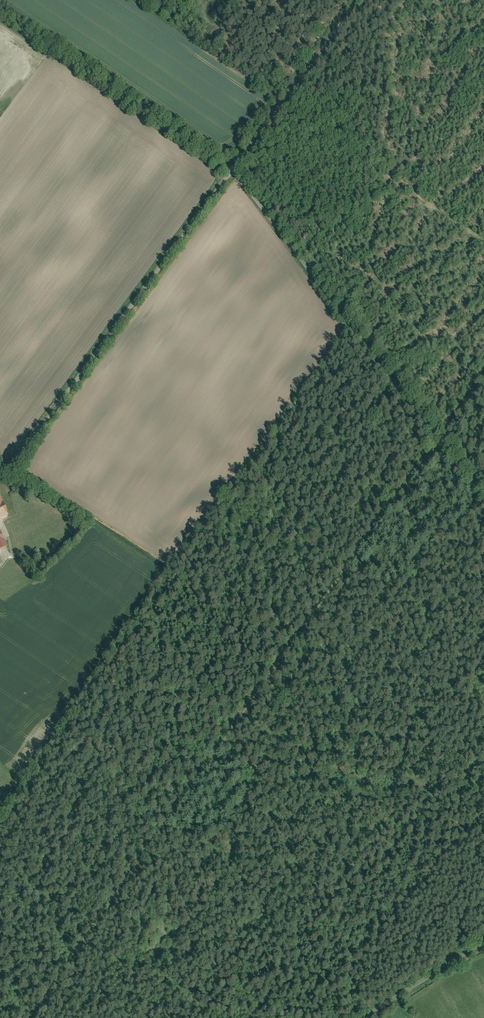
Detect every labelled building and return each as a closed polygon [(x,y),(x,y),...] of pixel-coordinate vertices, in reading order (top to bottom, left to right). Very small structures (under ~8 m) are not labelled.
[(8,515),(0,495),(0,519),(8,515)]
